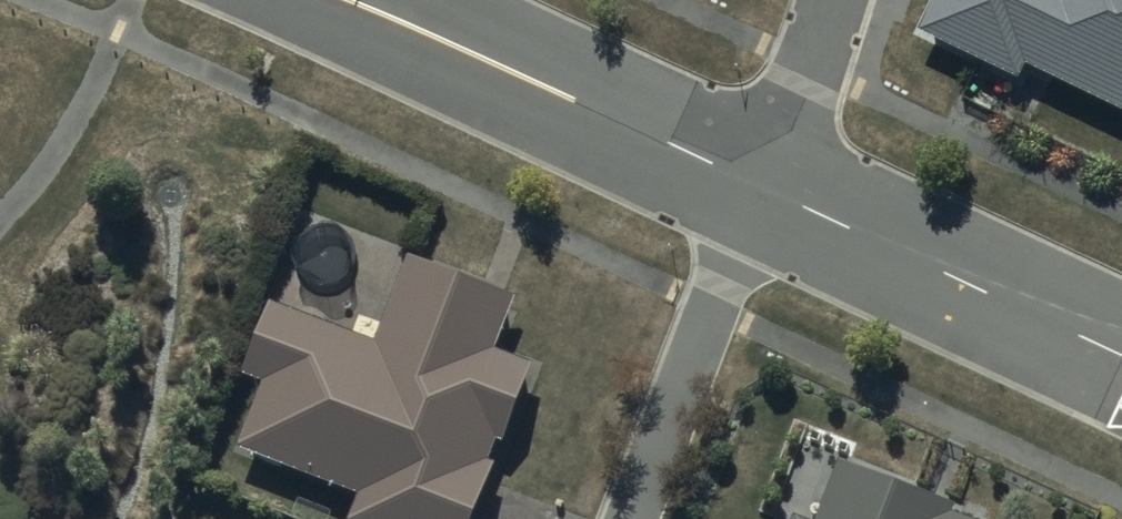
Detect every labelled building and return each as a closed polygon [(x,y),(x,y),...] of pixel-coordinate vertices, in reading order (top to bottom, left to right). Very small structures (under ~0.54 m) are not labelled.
[(916,35),(1017,83),(1024,68),(1121,115),(1121,0),(932,0),(916,35)] [(520,283),(426,246),(421,258),(412,254),(377,343),(260,297),(232,370),(263,383),(237,449),(357,497),(350,518),(494,518),(509,478),(495,473),(504,447),(522,453),(551,368),(497,349),(520,283)] [(838,457),(815,518),(970,518),(952,512),(956,500),(838,457)]
